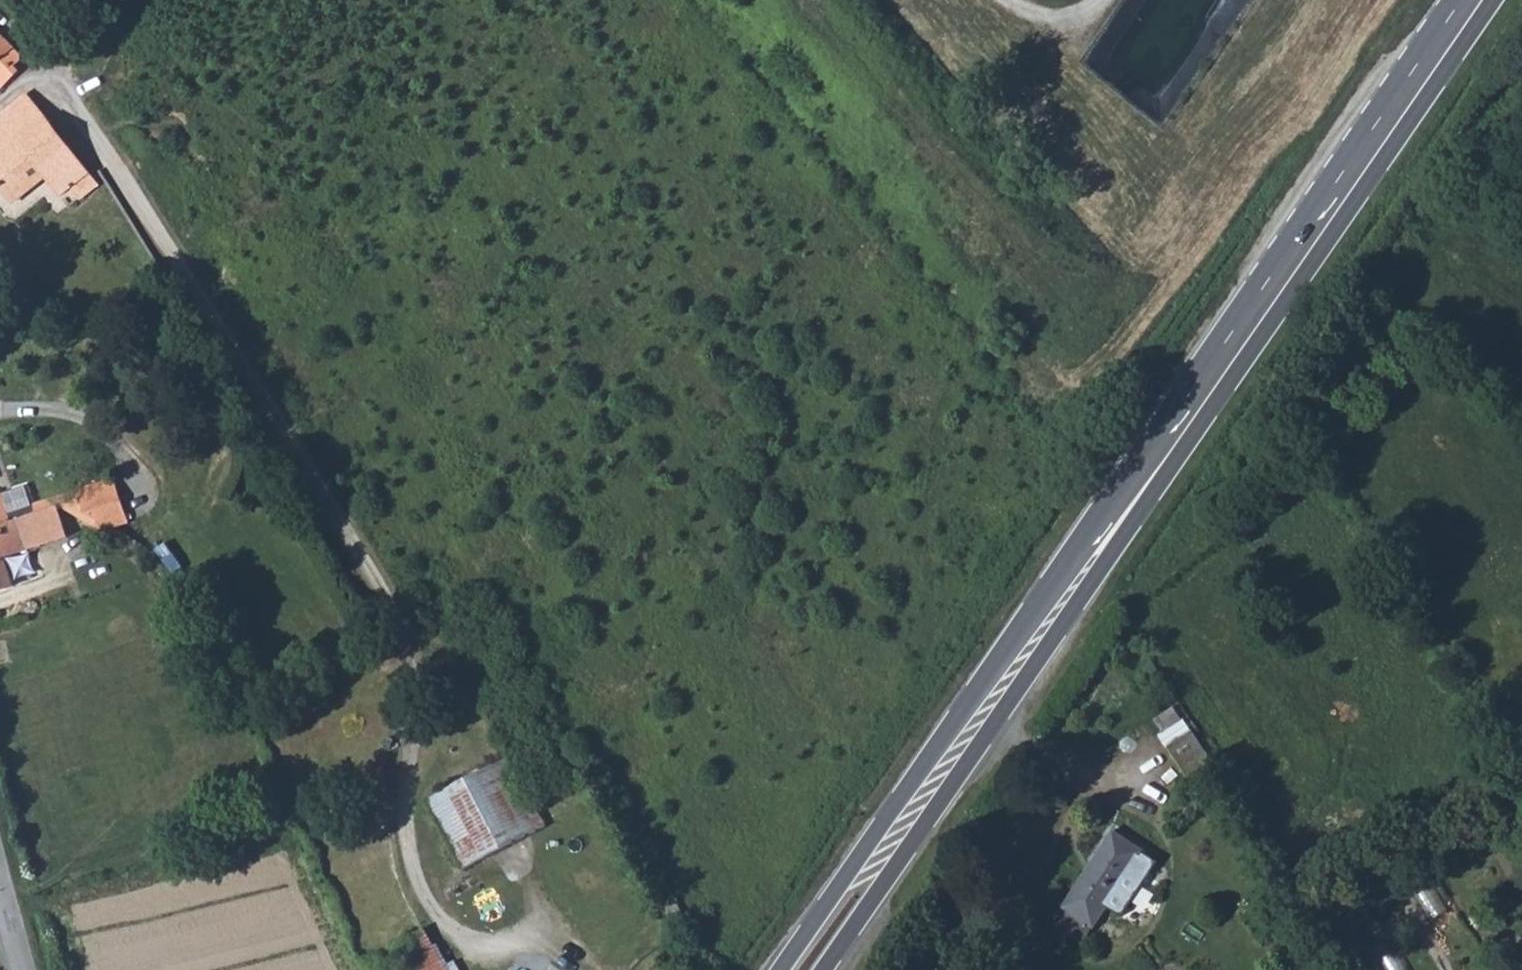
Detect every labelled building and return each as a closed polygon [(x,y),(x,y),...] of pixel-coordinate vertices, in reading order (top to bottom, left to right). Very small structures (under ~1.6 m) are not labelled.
[(3,79),(27,59),(0,27),(0,77),(3,79)] [(17,93),(4,103),(0,105),(0,159),(18,184),(54,162),(76,191),(104,174),(39,78),(17,93)] [(19,513),(11,486),(0,489),(0,519),(19,513)] [(0,519),(0,587),(19,582),(13,560),(79,540),(72,519),(32,531),(27,511),(19,513),(0,519)] [(1196,730),(1172,743),(1196,783),(1219,769),(1196,730)] [(511,773),(438,812),(475,878),(548,838),(511,773)] [(1112,832),(1091,862),(1101,867),(1064,918),(1093,940),(1115,910),(1141,872),(1151,858),(1112,832)] [(1141,872),(1115,910),(1131,919),(1156,881),(1141,872)] [(432,925),(407,939),(424,969),(457,969),(432,925)]
